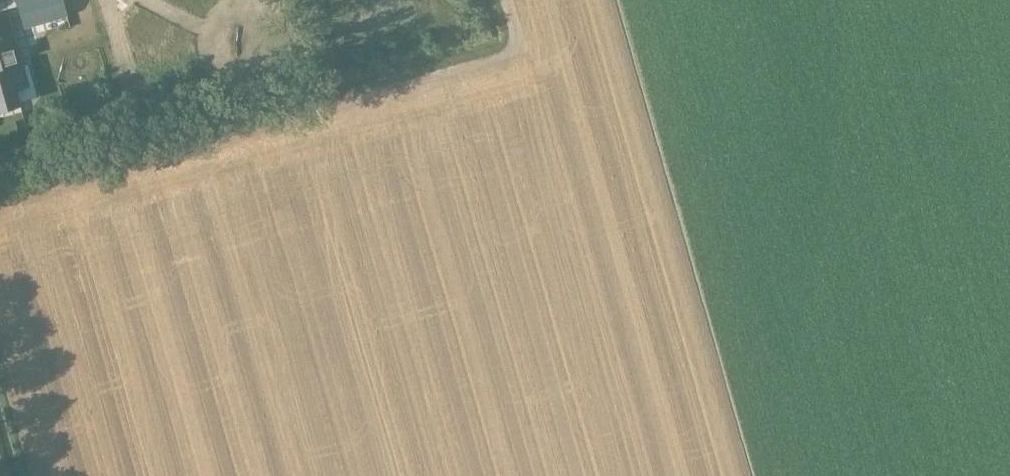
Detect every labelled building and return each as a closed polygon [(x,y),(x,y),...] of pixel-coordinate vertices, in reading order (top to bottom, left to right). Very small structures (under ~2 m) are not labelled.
[(6,12),(0,13),(0,106),(19,101),(15,86),(26,83),(6,12)]
